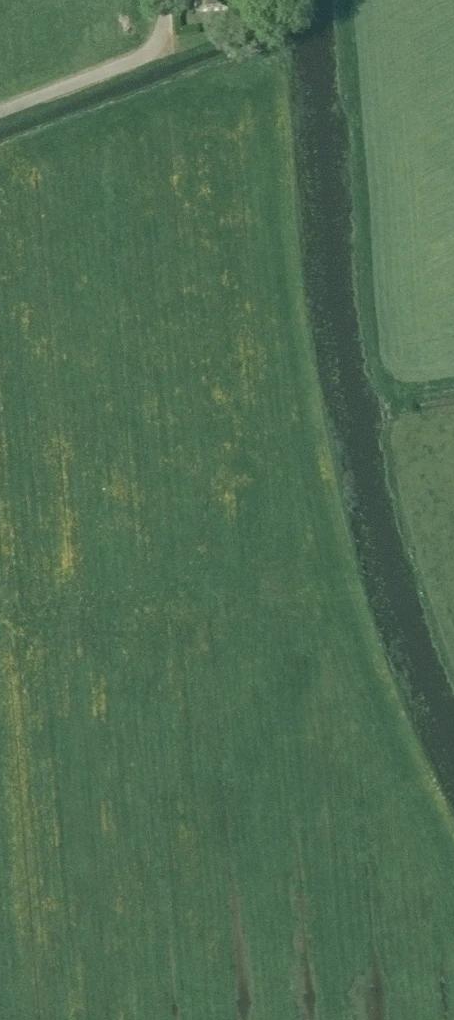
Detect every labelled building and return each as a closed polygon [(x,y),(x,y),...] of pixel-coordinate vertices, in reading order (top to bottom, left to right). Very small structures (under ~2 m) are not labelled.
[(228,0),(193,0),(194,14),(228,12),(228,0)]
